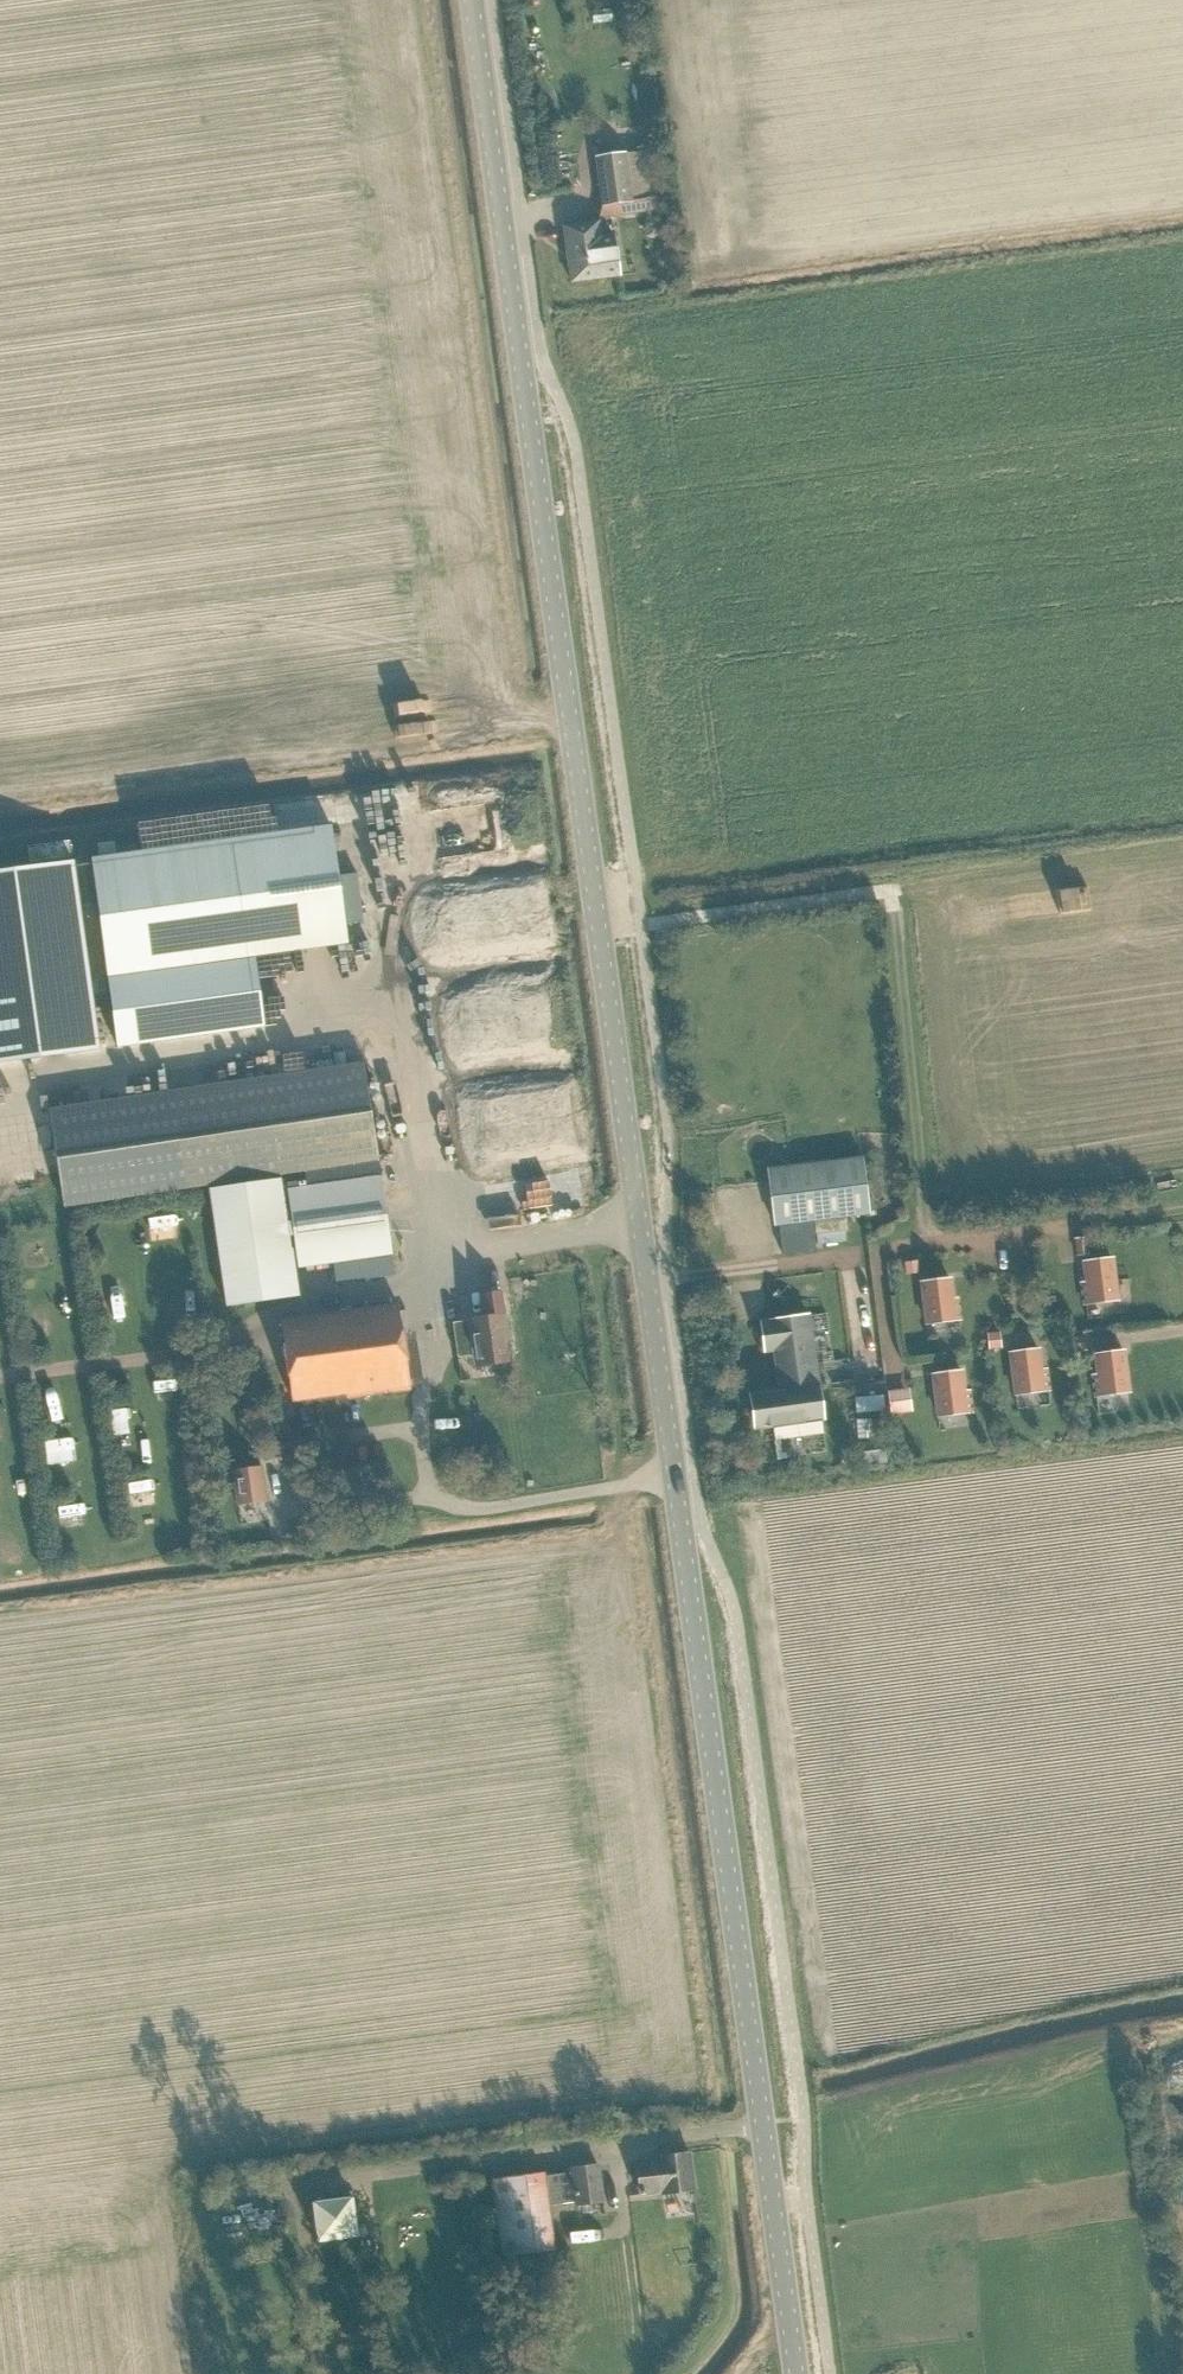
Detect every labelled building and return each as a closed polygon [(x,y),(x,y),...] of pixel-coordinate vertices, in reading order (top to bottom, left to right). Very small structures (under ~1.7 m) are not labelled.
[(626,153),(597,157),(604,204),(632,200),(626,153)] [(599,221),(564,226),(571,281),(617,275),(612,237),(602,239),(599,221)] [(331,824),(91,857),(108,975),(117,1046),(265,1026),(255,955),(347,942),(344,918),(337,869),(331,824)] [(0,870),(0,1061),(102,1047),(76,860),(0,870)] [(354,867),(337,869),(344,918),(360,915),(354,867)] [(364,1060),(50,1105),(64,1202),(378,1157),(364,1060)] [(862,1156),(768,1168),(774,1225),(780,1224),(813,1220),(869,1213),(862,1156)] [(281,1175),(209,1188),(226,1305),(300,1294),(291,1236),(294,1235),(299,1267),(334,1262),(392,1253),(380,1174),(288,1187),(292,1219),(288,1219),(281,1175)] [(813,1220),(780,1224),(784,1253),(817,1249),(813,1220)] [(1086,1237),(1075,1238),(1077,1254),(1088,1253),(1086,1237)] [(392,1253),(334,1262),(336,1280),(395,1272),(392,1253)] [(1086,1282),(1082,1282),(1084,1303),(1117,1299),(1111,1258),(1084,1261),(1086,1282)] [(919,1261),(906,1263),(907,1272),(920,1271),(919,1261)] [(949,1278),(921,1281),(927,1323),(959,1319),(956,1298),(952,1299),(949,1278)] [(504,1316),(501,1293),(486,1295),(489,1318),(454,1323),(459,1355),(475,1353),(477,1366),(510,1361),(504,1316)] [(400,1304),(282,1320),(293,1399),(348,1392),(348,1397),(412,1388),(400,1304)] [(781,1390),(751,1394),(756,1426),(773,1423),(775,1437),(822,1430),(820,1417),(822,1416),(808,1314),(761,1321),(765,1349),(778,1347),(782,1377),(779,1377),(781,1390)] [(1000,1331),(989,1332),(990,1348),(1001,1347),(1000,1331)] [(1084,1333),(1067,1335),(1069,1351),(1086,1349),(1084,1333)] [(1038,1349),(1010,1352),(1015,1393),(1048,1389),(1045,1369),(1040,1369),(1038,1349)] [(1098,1374),(1093,1375),(1096,1395),(1128,1391),(1123,1350),(1095,1353),(1098,1374)] [(960,1370),(933,1374),(938,1415),(970,1411),(968,1390),(963,1391),(960,1370)] [(898,1388),(888,1390),(890,1404),(900,1403),(898,1388)] [(263,1463),(232,1468),(236,1505),(268,1501),(263,1463)] [(688,2152),(636,2159),(641,2195),(693,2188),(688,2152)] [(570,2171),(574,2201),(575,2206),(604,2201),(599,2161),(569,2165),(570,2171)] [(549,2204),(574,2201),(570,2171),(545,2175),(545,2170),(491,2178),(501,2256),(555,2248),(549,2204)] [(353,2195),(312,2200),(317,2241),(357,2236),(353,2195)]
